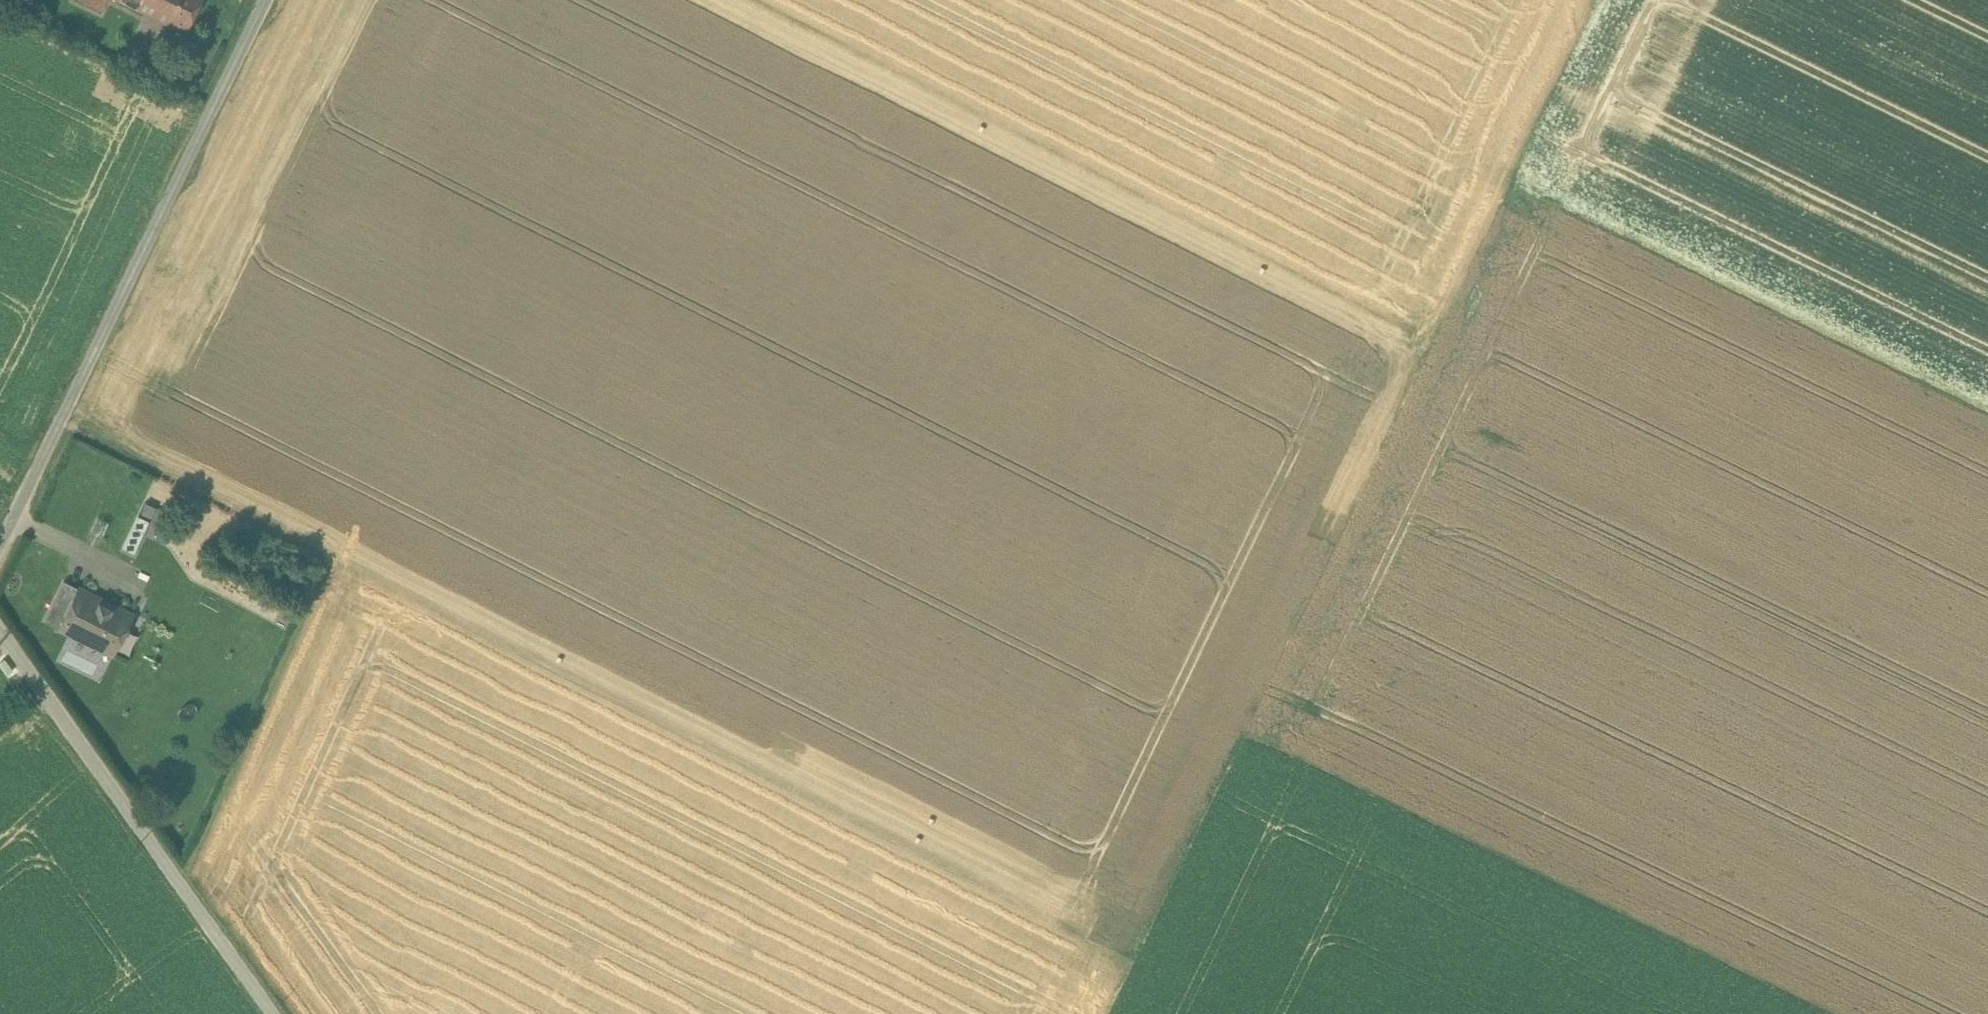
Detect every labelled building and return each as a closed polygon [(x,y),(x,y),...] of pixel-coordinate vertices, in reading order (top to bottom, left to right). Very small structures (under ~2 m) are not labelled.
[(106,11),(111,1),(111,0),(83,0),(106,11)] [(111,1),(172,29),(185,0),(111,0),(111,1)] [(172,29),(184,35),(200,0),(185,0),(172,29)] [(150,518),(158,504),(146,498),(138,512),(150,518)] [(134,556),(150,519),(137,514),(121,550),(134,556)] [(174,525),(163,520),(155,537),(166,542),(174,525)] [(56,626),(75,587),(64,582),(45,620),(56,626)] [(75,587),(56,626),(113,653),(132,615),(75,587)]
